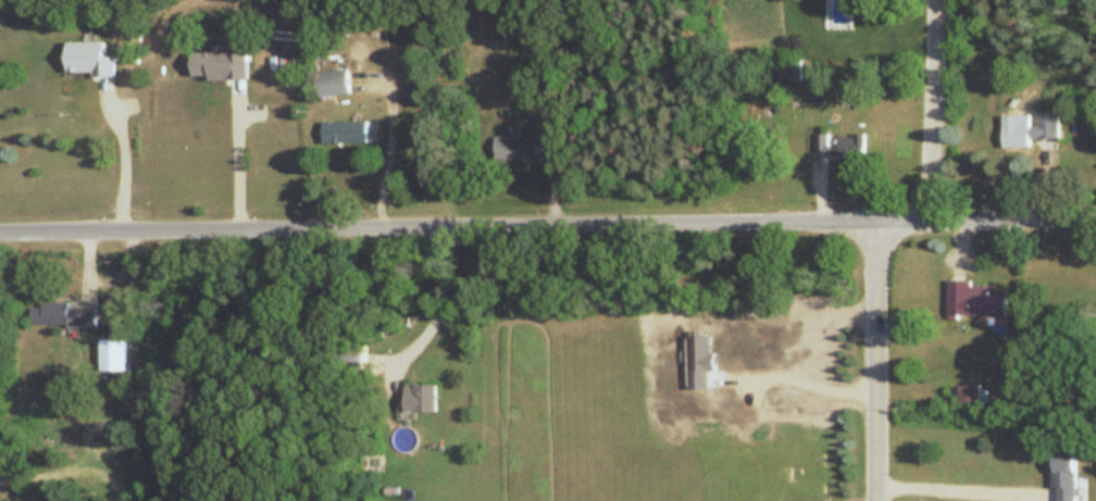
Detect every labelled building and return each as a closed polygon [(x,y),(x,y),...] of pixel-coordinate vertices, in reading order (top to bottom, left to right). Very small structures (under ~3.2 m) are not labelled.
[(801,62),(780,62),(780,82),(801,82),(801,62)] [(271,64),(230,64),(230,84),(271,84),(271,64)] [(318,98),(350,96),(348,71),(316,74),(318,98)] [(1002,117),(1002,150),(1029,150),(1029,141),(1058,140),(1058,112),(1037,112),(1038,128),(1018,128),(1018,117),(1002,117)] [(322,123),(323,145),(367,145),(367,123),(322,123)] [(507,136),(507,158),(560,158),(560,135),(507,136)] [(864,138),(816,138),(816,156),(834,156),(834,163),(864,163),(864,138)] [(970,283),(948,283),(947,317),(1005,318),(1005,297),(988,297),(988,288),(970,288),(970,283)] [(31,305),(30,328),(95,329),(95,307),(31,305)] [(315,372),(363,372),(364,346),(315,345),(315,372)] [(436,412),(436,385),(403,385),(403,412),(436,412)] [(957,387),(957,405),(979,405),(979,387),(957,387)] [(1075,455),(1053,455),(1053,500),(1075,500),(1075,455)]
